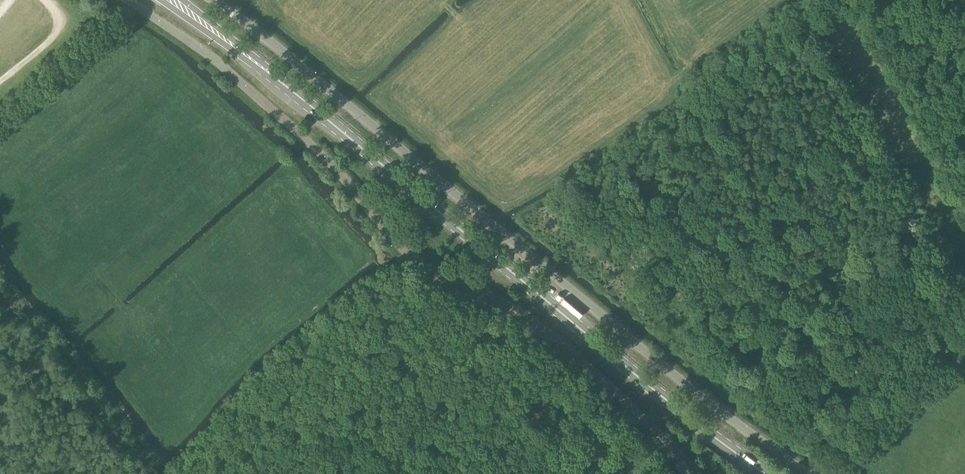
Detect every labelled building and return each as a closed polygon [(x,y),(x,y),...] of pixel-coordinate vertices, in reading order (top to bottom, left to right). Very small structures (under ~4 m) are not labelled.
[(826,11),(809,19),(811,24),(828,16),(826,11)] [(830,16),(813,28),(817,33),(834,22),(830,16)]
